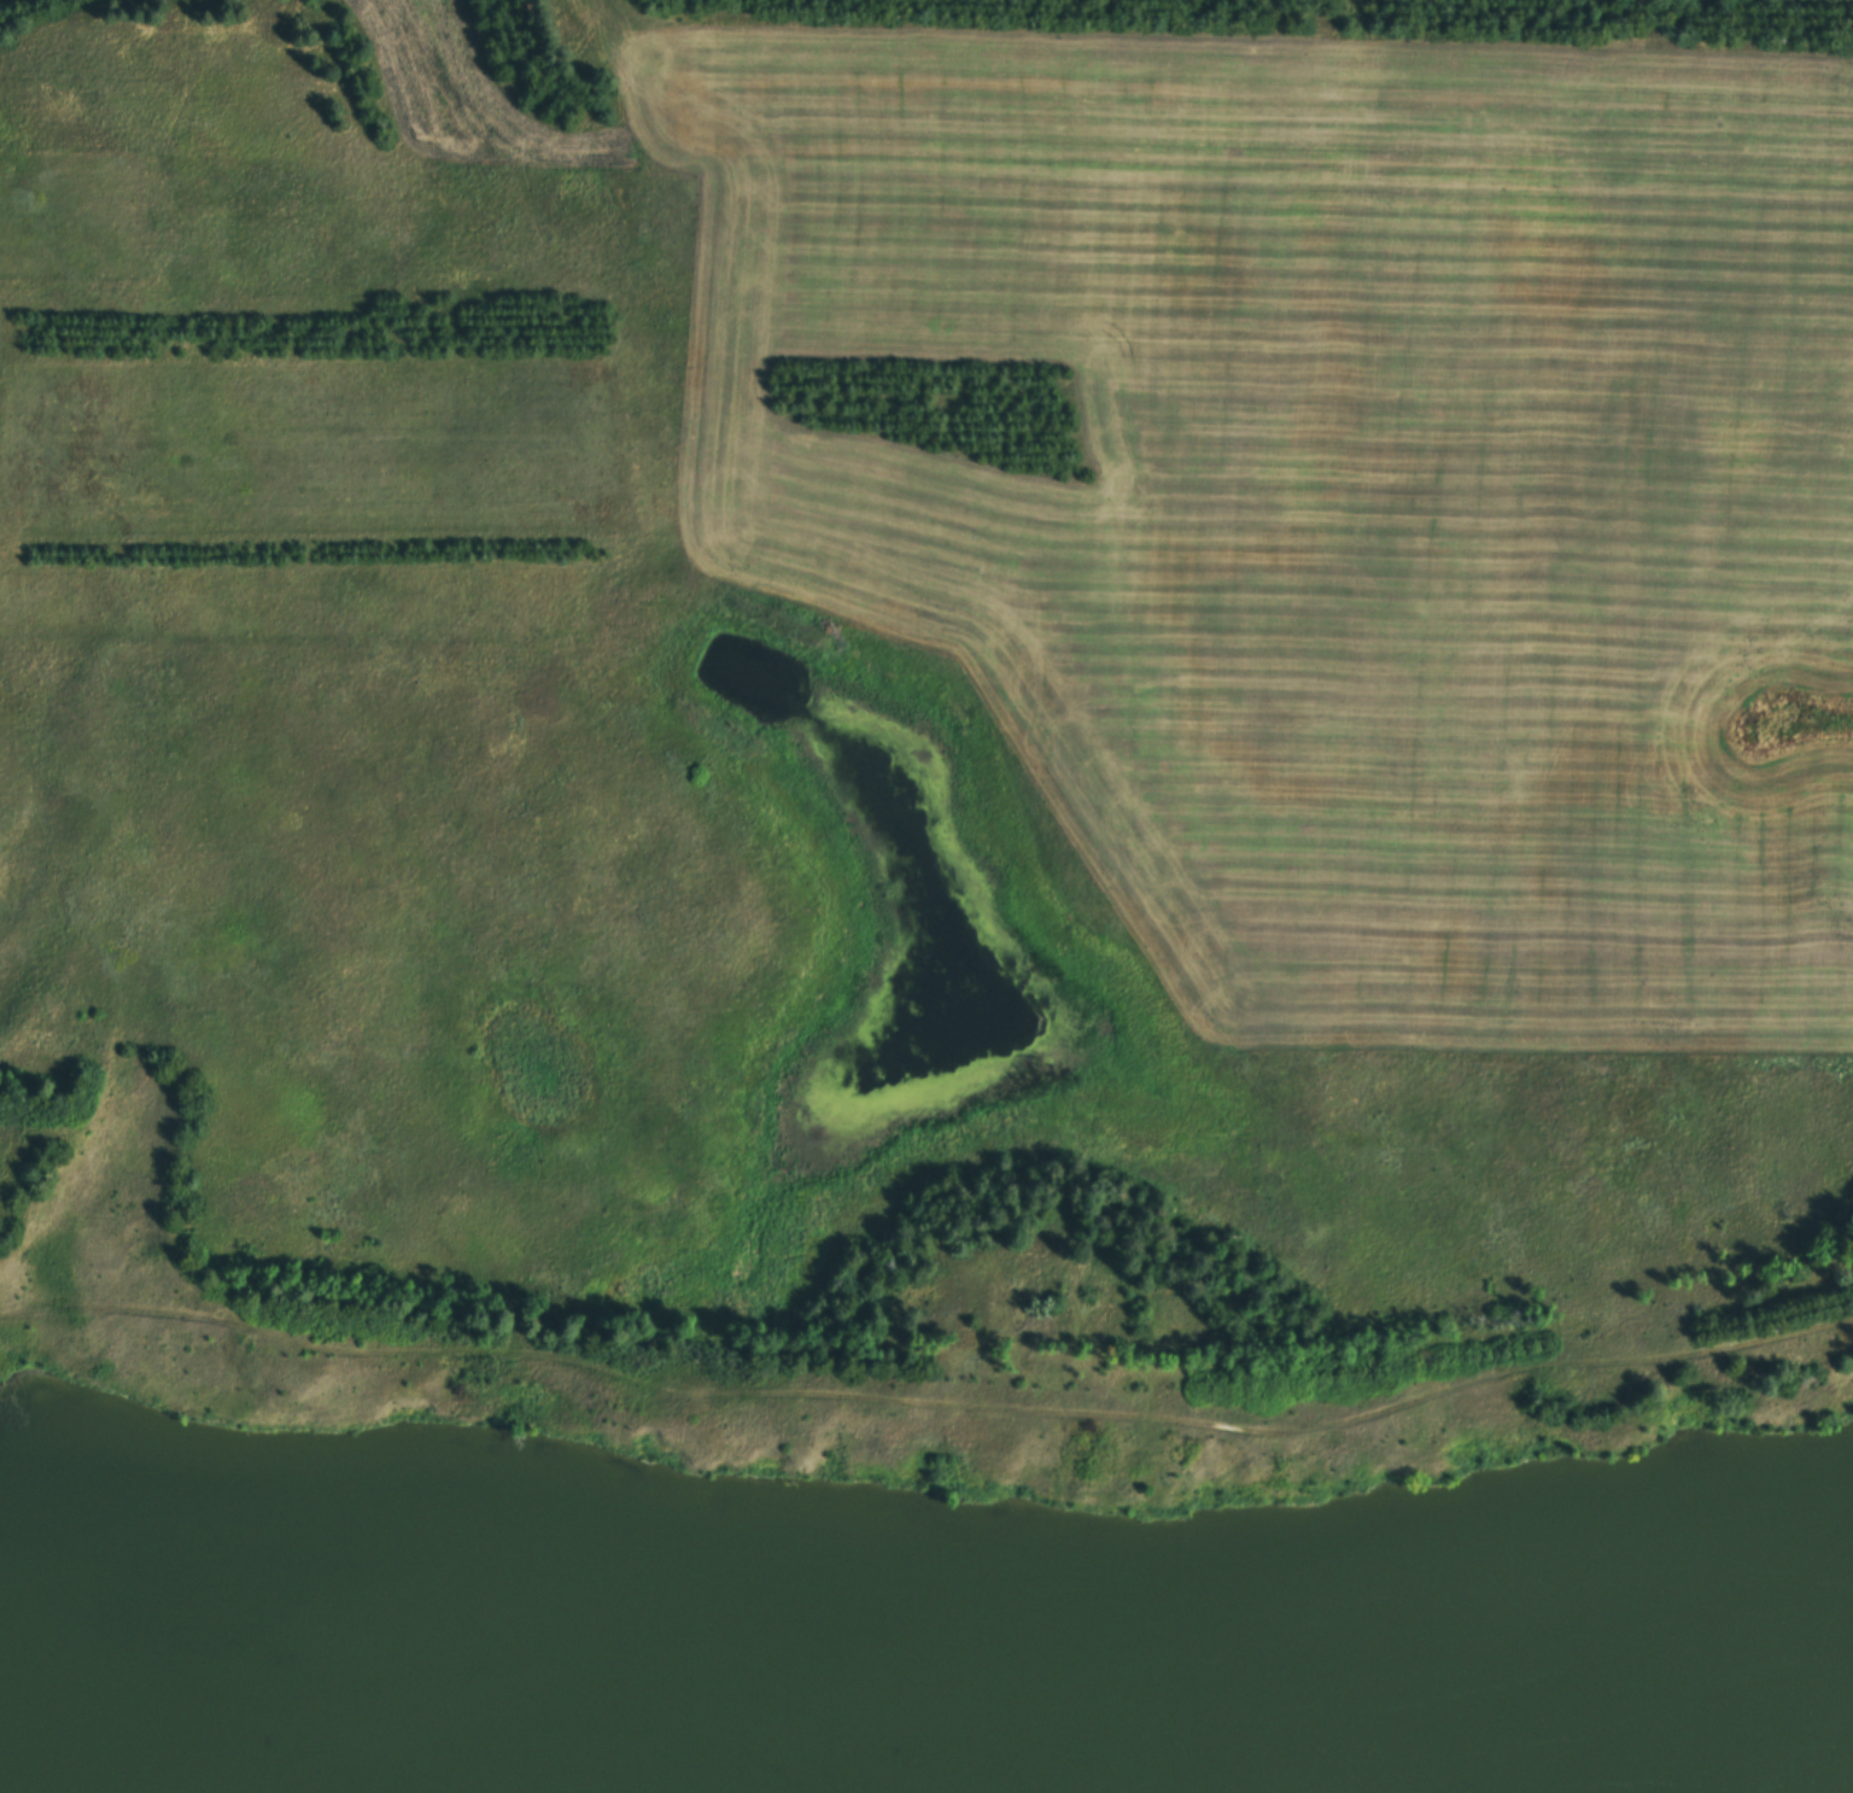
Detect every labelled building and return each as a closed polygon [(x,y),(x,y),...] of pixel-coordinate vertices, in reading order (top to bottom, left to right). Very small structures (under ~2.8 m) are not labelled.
[(247,10),(270,10),(270,0),(247,0),(247,10)]
